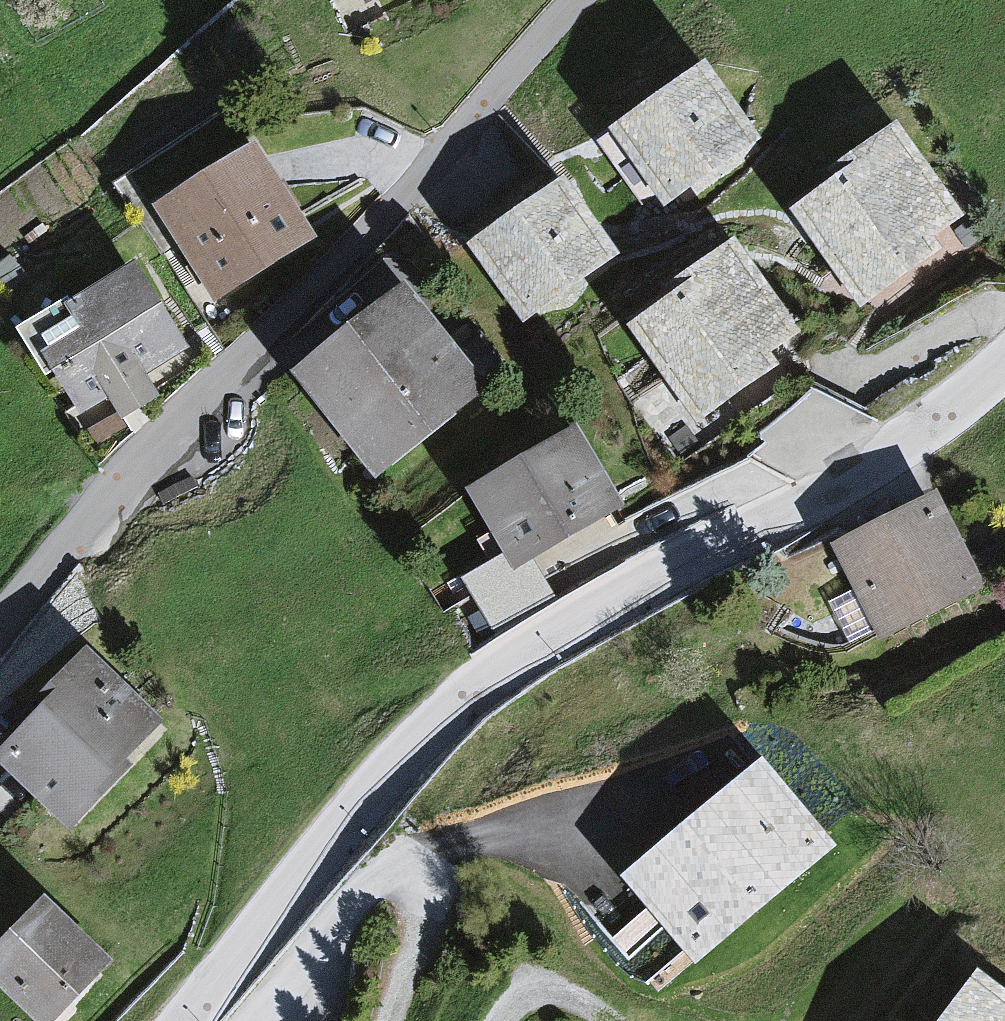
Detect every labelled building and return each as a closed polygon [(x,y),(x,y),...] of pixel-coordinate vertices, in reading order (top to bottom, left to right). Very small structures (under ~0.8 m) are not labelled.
[(377,18),(415,0),(369,0),(377,18)] [(704,64),(604,133),(659,212),(759,143),(704,64)] [(897,139),(788,216),(857,314),(966,237),(897,139)] [(251,145),(151,212),(215,306),(314,240),(251,145)] [(560,182),(466,247),(522,326),(615,262),(560,182)] [(737,253),(625,333),(693,427),(805,347),(737,253)] [(138,274),(31,334),(77,417),(185,358),(138,274)] [(403,291),(290,381),(373,484),(485,394),(403,291)] [(571,428),(461,493),(511,577),(621,511),(571,428)] [(935,499),(826,551),(871,646),(980,594),(935,499)] [(0,746),(0,772),(62,831),(160,729),(86,657),(0,746)] [(618,845),(695,948),(846,835),(768,732),(618,845)] [(648,982),(691,954),(630,864),(587,892),(648,982)] [(0,948),(0,996),(27,1020),(54,1020),(108,964),(43,903),(0,948)] [(974,984),(943,1020),(1004,1020),(1004,1010),(974,984)]
